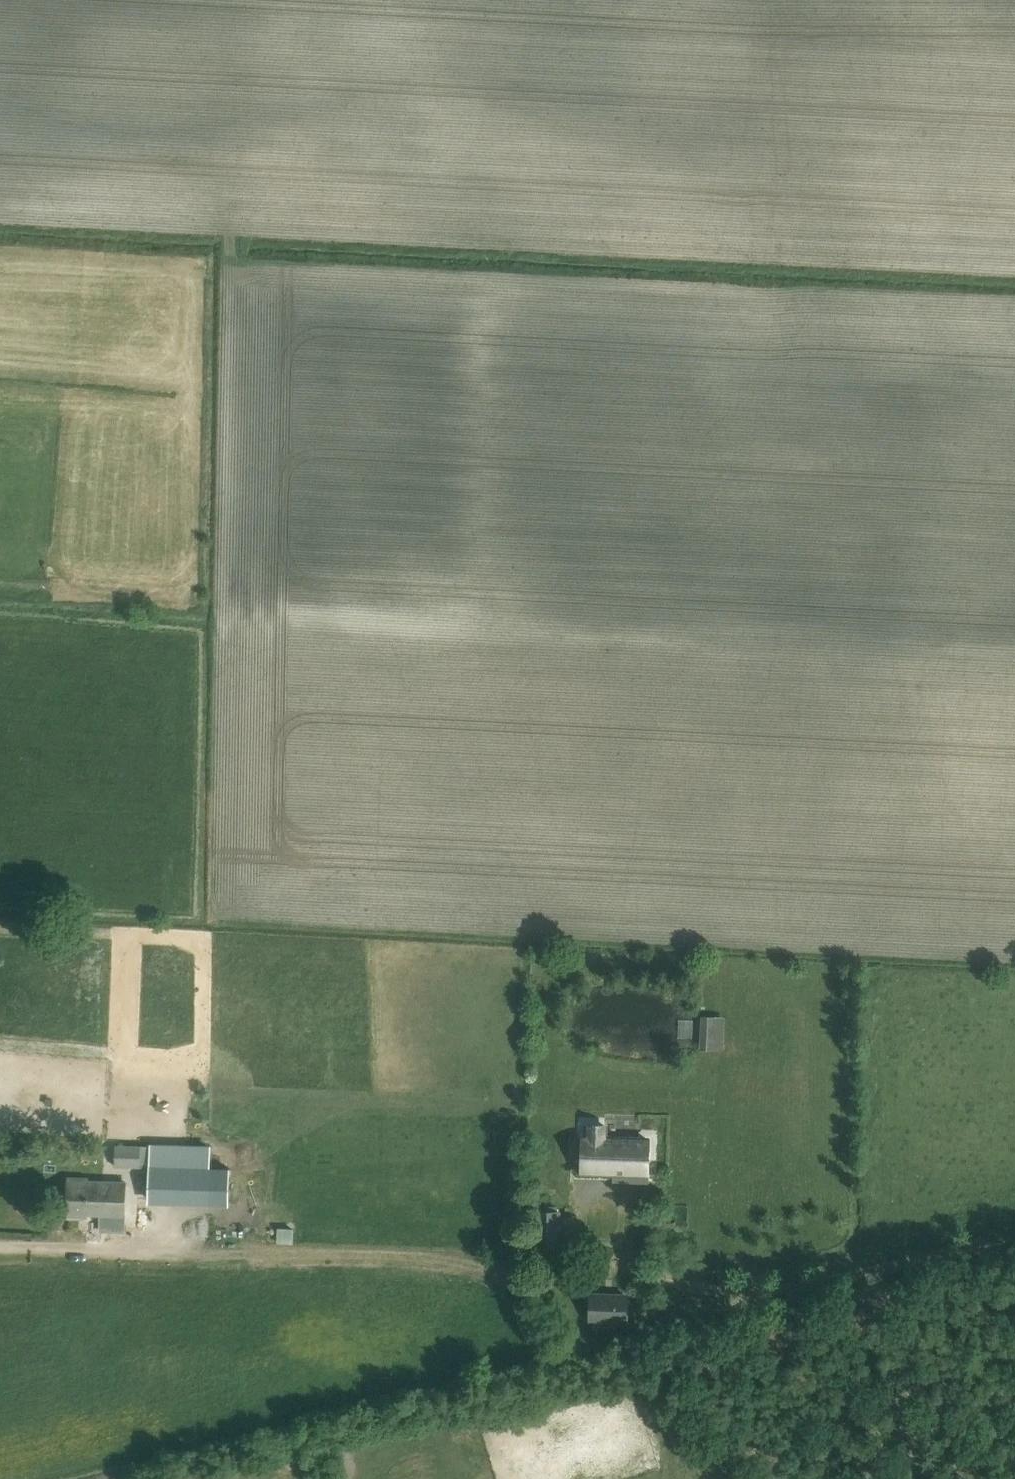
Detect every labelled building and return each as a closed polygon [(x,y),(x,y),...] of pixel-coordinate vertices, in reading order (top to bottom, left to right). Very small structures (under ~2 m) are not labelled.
[(582,1171),(647,1174),(648,1139),(605,1138),(605,1126),(588,1125),(588,1137),(584,1137),(582,1171)] [(115,1167),(140,1168),(140,1145),(115,1145),(115,1167)] [(125,1215),(126,1181),(88,1180),(88,1177),(68,1177),(67,1216),(87,1216),(88,1214),(125,1215)] [(159,1208),(178,1204),(174,1186),(156,1189),(159,1208)] [(556,1249),(558,1212),(537,1211),(536,1248),(556,1249)] [(590,1319),(626,1320),(627,1296),(591,1295),(590,1319)]
